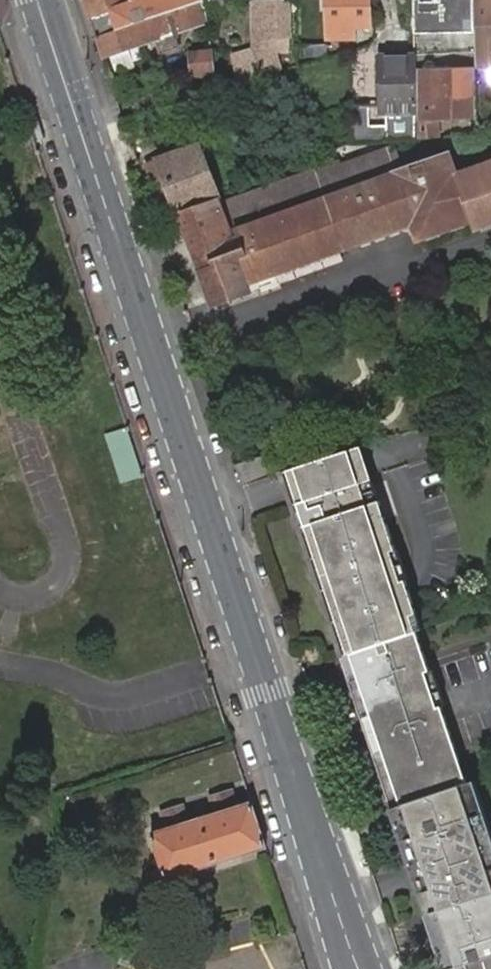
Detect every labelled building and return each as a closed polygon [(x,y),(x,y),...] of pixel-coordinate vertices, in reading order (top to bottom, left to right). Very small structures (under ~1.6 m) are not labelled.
[(95,38),(206,1),(206,0),(83,0),(95,38)] [(208,13),(224,14),(223,0),(206,0),(206,1),(208,13)] [(326,32),(334,32),(334,26),(368,26),(367,0),(325,0),(326,32)] [(474,0),(413,0),(414,35),(475,34),(474,0)] [(490,69),(490,0),(474,0),(475,34),(475,69),(490,69)] [(95,38),(101,56),(153,40),(156,56),(178,52),(170,22),(171,21),(173,22),(177,35),(209,27),(208,13),(206,1),(95,38)] [(289,4),(253,3),(253,51),(232,55),(237,81),(278,73),(274,57),(275,52),(289,52),(289,4)] [(412,71),(412,54),(377,54),(375,122),(368,122),(367,101),(351,101),(352,144),(414,138),(414,122),(412,71)] [(213,72),(211,57),(189,59),(190,74),(213,72)] [(476,120),(475,69),(412,71),(414,122),(476,120)] [(184,82),(189,99),(214,92),(213,74),(184,82)] [(136,200),(144,224),(155,220),(163,216),(167,215),(213,198),(206,181),(208,179),(201,162),(198,162),(193,146),(143,164),(153,193),(136,200)] [(454,175),(448,157),(441,157),(403,171),(394,148),(339,168),(337,163),(222,206),(218,196),(215,197),(167,215),(163,216),(167,227),(182,221),(211,304),(248,290),(245,281),(254,277),(256,282),(276,275),(275,274),(343,250),(337,234),(407,208),(413,225),(418,239),(470,220),(473,230),(490,223),(490,161),(454,175)] [(407,208),(337,234),(343,250),(413,225),(407,208)] [(104,433),(119,483),(143,475),(127,426),(104,433)] [(362,449),(287,474),(291,486),(297,504),(304,526),(348,652),(351,651),(417,629),(422,627),(406,580),(366,462),(362,449)] [(304,526),(299,527),(341,654),(348,652),(304,526)] [(358,672),(348,675),(367,730),(393,809),(397,807),(469,783),(443,706),(417,629),(351,651),(358,672)] [(348,652),(341,654),(348,675),(358,672),(351,651),(348,652)] [(476,780),(471,782),(490,842),(490,825),(476,780)] [(433,912),(490,894),(490,842),(471,782),(469,783),(397,807),(421,877),(433,912)] [(267,850),(246,786),(148,819),(153,834),(150,835),(165,881),(267,850)] [(393,809),(391,810),(414,879),(426,914),(432,913),(433,912),(421,877),(397,807),(393,809)] [(451,968),(454,968),(490,957),(490,894),(433,912),(432,913),(451,968)] [(426,914),(444,968),(451,968),(432,913),(426,914)]
